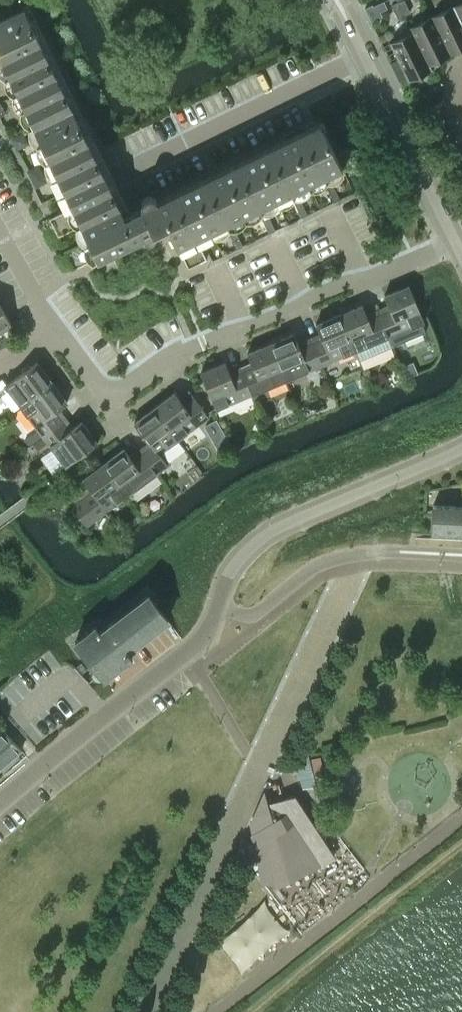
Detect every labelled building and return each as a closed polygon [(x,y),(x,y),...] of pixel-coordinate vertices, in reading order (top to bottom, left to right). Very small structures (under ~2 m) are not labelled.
[(397,2),(404,15),(410,12),(404,0),(401,0),(397,2)] [(453,6),(461,24),(461,1),(453,6)] [(404,15),(397,2),(391,4),(398,18),(404,15)] [(431,16),(450,54),(461,48),(461,24),(453,6),(431,16)] [(321,125),(159,205),(156,199),(131,212),(134,218),(128,221),(24,9),(0,20),(0,59),(72,206),(49,217),(58,236),(81,224),(88,238),(65,250),(74,268),(143,234),(144,236),(146,237),(149,238),(151,237),(153,235),(154,233),(154,231),(153,229),(166,223),(188,267),(206,258),(195,235),(340,163),(321,125)] [(408,27),(411,32),(412,31),(428,65),(429,64),(450,54),(431,16),(408,27)] [(411,32),(389,42),(397,59),(390,62),(399,80),(406,77),(408,80),(431,68),(429,64),(428,65),(412,31),(411,32)] [(10,138),(15,148),(21,146),(16,135),(10,138)] [(26,170),(31,181),(37,178),(32,167),(26,170)] [(323,179),(328,190),(334,187),(329,176),(323,179)] [(339,198),(334,187),(328,190),(333,201),(339,198)] [(290,195),(296,206),(302,203),(297,192),(290,195)] [(307,214),(302,203),(296,206),(301,217),(307,214)] [(258,211),(263,222),(270,219),(264,208),(258,211)] [(270,219),(263,222),(269,232),(275,230),(270,219)] [(226,227),(231,237),(237,234),(232,224),(226,227)] [(237,234),(231,237),(236,248),(242,245),(237,234)] [(390,309),(379,313),(388,336),(392,345),(425,331),(421,322),(424,321),(408,284),(384,295),(388,304),(390,309)] [(339,314),(354,350),(358,360),(392,345),(388,336),(379,313),(368,318),(362,304),(339,314)] [(11,325),(0,305),(0,331),(11,325)] [(310,342),(320,365),(354,350),(339,314),(315,323),(321,337),(310,342)] [(270,343),(285,379),(320,365),(310,342),(299,347),(293,333),(270,343)] [(242,371),(251,394),(285,379),(270,343),(247,352),(253,366),(242,371)] [(2,396),(13,411),(20,405),(52,382),(37,361),(0,389),(0,397),(2,396)] [(216,409),(251,394),(242,371),(231,376),(225,362),(200,372),(216,409)] [(52,382),(20,405),(42,435),(62,420),(55,411),(67,402),(52,382)] [(174,392),(154,407),(178,439),(208,416),(194,396),(183,404),(174,392)] [(178,439),(154,407),(134,422),(151,445),(142,453),(156,472),(167,464),(159,453),(178,439)] [(216,419),(205,426),(209,433),(220,426),(216,419)] [(69,430),(62,420),(42,435),(65,466),(97,442),(81,421),(69,430)] [(123,448),(103,463),(127,495),(156,472),(142,453),(132,460),(123,448)] [(86,525),(127,495),(103,463),(83,478),(92,490),(71,505),(86,525)] [(433,505),(431,534),(461,535),(461,506),(433,505)] [(101,680),(102,680),(132,656),(128,651),(168,619),(148,594),(100,631),(96,625),(75,641),(95,668),(94,669),(93,670),(92,671),(92,672),(92,674),(92,675),(92,677),(93,678),(94,679),(95,680),(97,680),(98,681),(99,681),(101,680)] [(22,750),(5,730),(0,734),(0,768),(22,750)] [(292,758),(300,779),(314,777),(308,754),(292,758)] [(264,788),(250,823),(251,833),(250,834),(256,864),(257,864),(259,862),(262,860),(266,882),(289,878),(317,865),(318,866),(323,863),(322,862),(334,856),(315,828),(317,827),(300,801),(299,802),(294,795),(281,799),(281,798),(268,802),(264,788)] [(295,794),(281,798),(281,799),(294,795),(299,802),(300,801),(295,794)] [(336,857),(317,827),(315,828),(334,856),(322,862),(323,863),(336,857)] [(266,882),(262,860),(259,862),(257,863),(260,885),(273,882),(274,887),(318,866),(317,865),(289,878),(266,882)]
